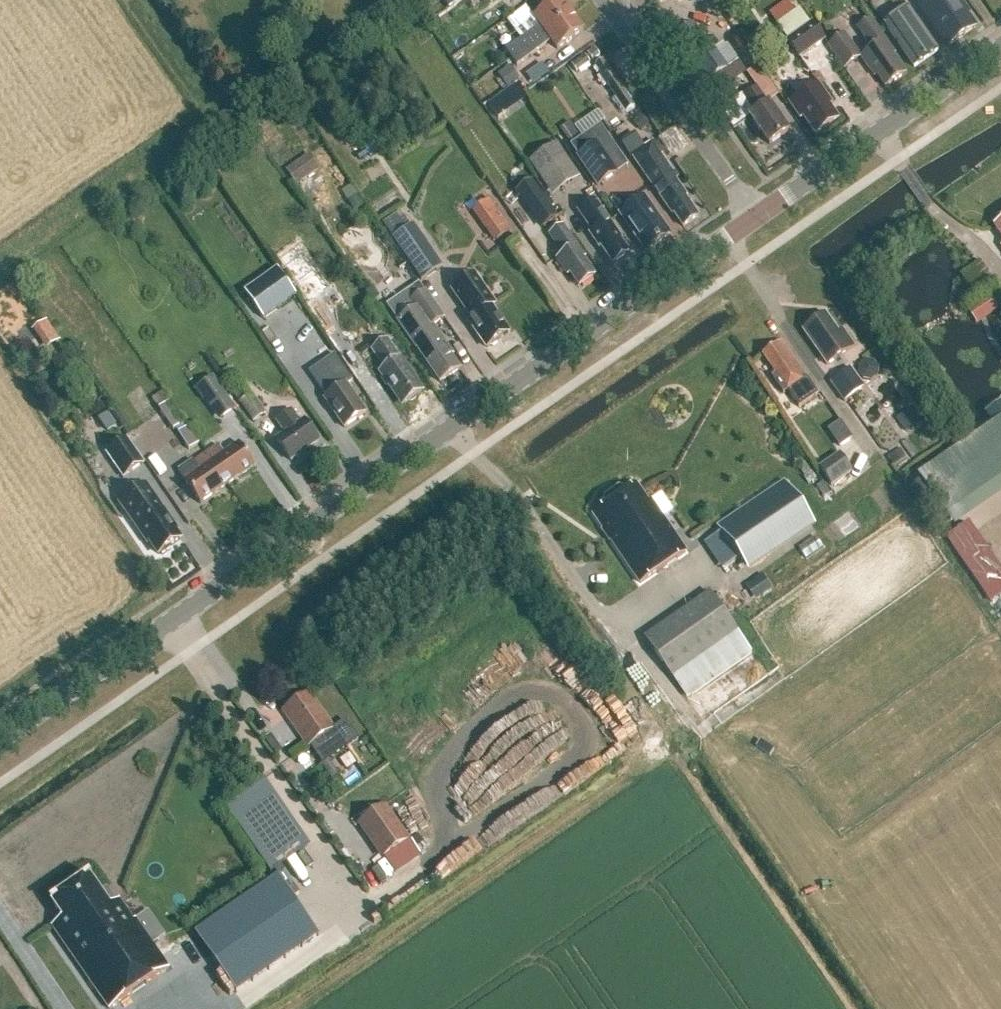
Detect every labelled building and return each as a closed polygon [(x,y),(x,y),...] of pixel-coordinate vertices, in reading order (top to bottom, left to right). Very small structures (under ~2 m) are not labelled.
[(511,59),(571,15),(560,0),(558,0),(534,18),(540,26),(505,52),(511,59)] [(948,47),(974,28),(967,17),(970,15),(959,0),(929,0),(920,6),(948,47)] [(885,25),(884,26),(914,68),(938,52),(908,9),(902,1),(879,17),(885,25)] [(794,13),(777,24),(777,25),(788,40),(810,25),(799,9),(794,13)] [(511,59),(517,67),(551,42),(557,50),(583,31),(571,15),(511,59)] [(873,70),(886,88),(905,75),(892,56),(894,54),(871,20),(857,30),(872,50),(860,58),(870,72),(873,70)] [(816,22),(789,40),(802,58),(828,40),(816,22)] [(706,79),(728,64),(707,32),(685,47),(706,79)] [(844,69),(860,58),(844,35),(828,47),(844,69)] [(477,60),(478,46),(462,45),(461,59),(477,60)] [(593,61),(599,57),(594,50),(589,54),(593,61)] [(577,72),(589,64),(584,57),(572,65),(577,72)] [(605,62),(599,66),(631,115),(637,111),(605,62)] [(507,68),(498,75),(508,88),(517,81),(507,68)] [(803,118),(816,136),(839,120),(829,106),(832,105),(818,85),(796,100),(794,96),(788,100),(791,103),(790,104),(800,120),(803,118)] [(750,118),(769,145),(788,132),(769,105),(768,105),(757,89),(744,98),(755,114),(750,118)] [(497,98),(488,105),(498,119),(507,112),(497,98)] [(630,126),(640,135),(650,123),(640,115),(630,126)] [(570,122),(559,129),(569,144),(580,136),(570,122)] [(672,215),(673,214),(683,228),(698,217),(685,198),(685,195),(675,181),(676,180),(660,155),(662,154),(654,142),(632,157),(672,215)] [(598,143),(577,157),(596,185),(617,171),(598,143)] [(556,145),(529,164),(552,197),(579,178),(556,145)] [(285,170),(295,185),(318,170),(309,155),(285,170)] [(620,215),(646,253),(670,236),(644,198),(620,215)] [(608,221),(594,201),(581,210),(595,230),(589,234),(599,249),(601,247),(613,265),(629,254),(620,241),(621,240),(608,221)] [(558,218),(549,204),(532,216),(541,230),(558,218)] [(500,215),(483,227),(494,242),(511,230),(500,215)] [(421,281),(422,282),(442,268),(442,267),(441,267),(413,225),(393,239),(421,281)] [(565,273),(568,271),(579,288),(594,277),(583,261),(585,259),(562,226),(549,235),(563,256),(556,260),(565,273)] [(263,320),(296,297),(278,270),(245,293),(263,320)] [(453,291),(459,300),(472,320),(469,322),(487,348),(490,346),(493,347),(497,344),(498,341),(509,334),(498,317),(498,315),(495,310),(492,310),(491,308),(495,306),(475,276),(453,291)] [(417,350),(440,383),(459,370),(451,358),(453,356),(433,327),(443,319),(424,292),(410,303),(415,310),(397,323),(416,351),(417,350)] [(842,331),(838,334),(825,316),(804,331),(827,365),(853,347),(842,331)] [(387,340),(371,351),(385,370),(379,374),(391,390),(393,389),(404,405),(420,394),(413,383),(416,382),(401,359),(400,360),(387,340)] [(762,355),(797,405),(816,392),(786,349),(783,351),(778,344),(762,355)] [(324,400),(344,429),(366,414),(347,386),(353,382),(334,355),(309,373),(327,398),(324,400)] [(862,381),(877,372),(872,363),(857,372),(862,381)] [(828,384),(843,404),(864,389),(850,369),(828,384)] [(235,409),(221,388),(207,398),(221,418),(235,409)] [(252,396),(240,403),(254,423),(265,415),(252,396)] [(173,401),(161,409),(176,431),(188,423),(173,401)] [(904,401),(886,415),(898,430),(916,415),(904,401)] [(285,435),(276,441),(291,462),(319,443),(304,421),(301,424),(291,411),(276,422),(285,435)] [(840,447),(852,439),(840,422),(834,426),(842,437),(836,442),(840,447)] [(180,433),(192,450),(203,443),(191,426),(180,433)] [(952,517),(1000,486),(1000,468),(987,477),(973,454),(979,450),(969,433),(918,465),(952,517)] [(133,495),(126,500),(120,504),(124,510),(137,528),(148,544),(150,543),(158,555),(180,540),(176,533),(177,532),(161,509),(146,487),(156,480),(128,440),(106,456),(133,495)] [(206,455),(227,486),(255,467),(239,444),(224,455),(218,446),(206,455)] [(839,454),(819,467),(831,486),(852,472),(839,454)] [(184,482),(200,505),(227,486),(206,455),(194,463),(200,471),(184,482)] [(717,528),(741,562),(808,516),(785,483),(717,528)] [(663,496),(675,506),(683,496),(672,486),(663,496)] [(604,503),(606,507),(593,515),(604,531),(606,530),(613,540),(611,541),(640,584),(686,553),(651,502),(648,504),(636,487),(626,493),(623,489),(619,488),(605,498),(604,503)] [(989,532),(978,537),(987,555),(998,550),(989,532)] [(1000,580),(1000,574),(995,565),(967,584),(976,597),(1000,580)] [(750,583),(760,597),(771,589),(762,575),(750,583)] [(644,639),(671,678),(686,699),(751,653),(709,593),(644,639)] [(310,692),(284,711),(309,746),(335,727),(310,692)] [(224,807),(270,875),(309,849),(263,781),(224,807)] [(360,824),(394,873),(420,855),(386,806),(360,824)] [(287,884),(295,902),(318,892),(310,874),(287,884)] [(52,903),(63,919),(52,927),(109,1008),(111,1008),(169,969),(135,920),(133,922),(119,901),(110,907),(89,877),(52,903)] [(159,920),(165,934),(182,926),(175,912),(159,920)]
